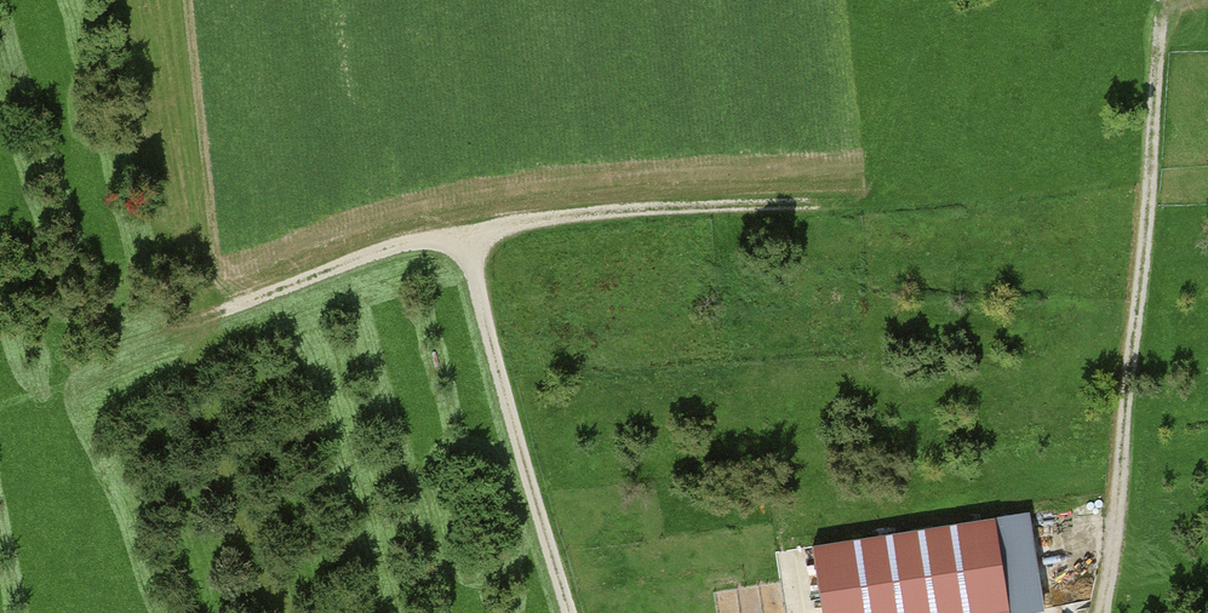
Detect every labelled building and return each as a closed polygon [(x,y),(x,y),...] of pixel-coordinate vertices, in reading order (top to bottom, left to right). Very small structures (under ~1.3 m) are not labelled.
[(995,523),(813,551),(823,612),(1009,612),(995,523)]
